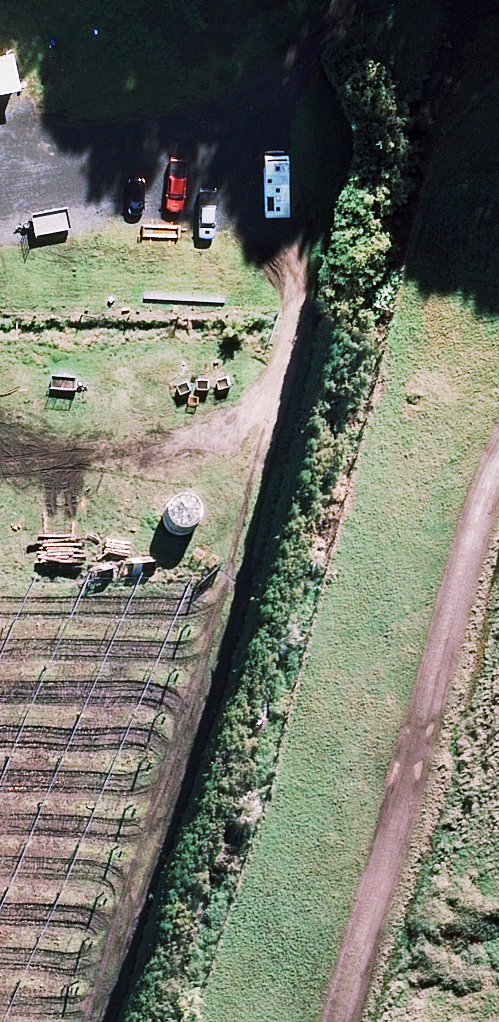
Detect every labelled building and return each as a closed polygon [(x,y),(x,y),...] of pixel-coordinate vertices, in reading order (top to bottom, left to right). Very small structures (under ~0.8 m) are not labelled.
[(17,91),(11,57),(0,59),(0,94),(17,91)]
